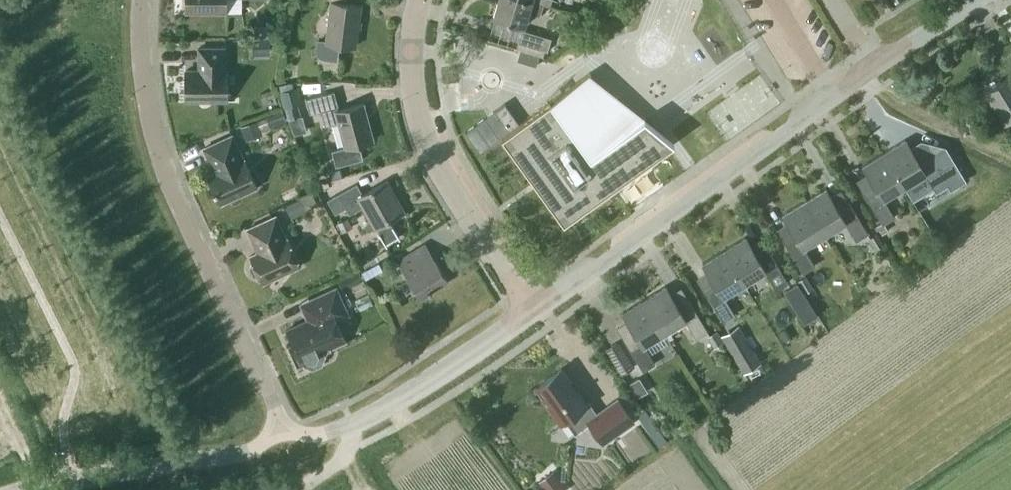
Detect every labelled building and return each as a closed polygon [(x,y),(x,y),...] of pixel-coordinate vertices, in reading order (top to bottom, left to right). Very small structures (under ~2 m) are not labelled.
[(186,12),(226,12),(226,0),(186,0),(186,12)] [(361,4),(347,3),(348,0),(332,0),(332,1),(331,1),(326,42),(318,41),(317,49),(318,53),(321,56),(324,57),(337,59),(339,44),(356,46),(361,4)] [(543,5),(543,4),(528,0),(498,0),(493,17),(525,26),(529,12),(540,15),(543,5)] [(547,51),(551,38),(523,30),(519,43),(547,51)] [(270,54),(270,38),(252,38),(253,55),(270,54)] [(227,100),(227,70),(226,70),(226,48),(199,48),(199,70),(186,70),(186,100),(227,100)] [(519,55),(517,60),(536,66),(538,61),(539,56),(520,50),(519,55)] [(502,136),(564,221),(673,143),(674,142),(671,139),(649,121),(589,73),(502,136)] [(985,90),(1003,120),(1010,116),(1010,74),(985,90)] [(302,103),(298,87),(279,91),(284,108),(287,120),(301,116),(298,104),(302,103)] [(374,140),(364,104),(338,110),(337,106),(339,106),(335,91),(306,98),(310,113),(321,110),(325,125),(339,122),(345,146),(332,150),(336,166),(364,158),(360,144),(374,140)] [(505,103),(488,115),(465,131),(480,152),(502,136),(520,122),(505,103)] [(286,121),(282,110),(241,127),(247,142),(263,135),(261,131),(286,121)] [(258,186),(245,159),(244,159),(233,134),(205,147),(217,172),(208,176),(221,203),(258,186)] [(945,147),(931,156),(929,152),(918,159),(905,139),(884,152),(905,186),(925,174),(936,191),(962,176),(945,147)] [(884,199),(905,186),(884,152),(862,165),(875,185),(864,192),(883,224),(895,216),(884,199)] [(341,169),(329,172),(331,179),(343,176),(341,169)] [(980,195),(971,178),(956,186),(966,203),(980,195)] [(399,237),(390,220),(405,211),(388,180),(363,194),(357,183),(328,200),(335,213),(346,207),(350,213),(362,206),(375,228),(376,228),(385,244),(399,237)] [(856,240),(868,233),(849,201),(838,208),(825,188),(804,201),(825,235),(845,222),(856,240)] [(308,211),(302,198),(286,205),(292,218),(308,211)] [(804,248),(825,235),(804,201),(782,214),(795,234),(784,241),(803,273),(815,265),(804,248)] [(300,266),(288,238),(287,239),(276,215),(248,228),(259,251),(251,255),(254,262),(252,263),(250,267),(254,275),(258,277),(260,276),(263,283),(300,266)] [(355,239),(350,228),(353,227),(348,217),(338,222),(341,230),(339,231),(345,244),(355,239)] [(884,245),(877,234),(869,238),(876,249),(884,245)] [(776,289),(788,282),(769,250),(758,257),(745,237),(724,250),(745,284),(766,271),(776,289)] [(422,297),(447,281),(425,245),(399,261),(422,297)] [(724,297),(745,284),(724,250),(702,263),(715,283),(704,290),(723,322),(735,314),(724,297)] [(798,280),(806,292),(814,287),(806,275),(798,280)] [(798,282),(783,291),(803,323),(818,315),(798,282)] [(696,338),(708,331),(689,299),(678,306),(666,286),(644,299),(665,333),(686,320),(696,338)] [(336,321),(349,315),(336,287),(300,303),(308,320),(287,329),(294,343),(288,346),(288,344),(286,345),(297,367),(304,364),(312,367),(322,363),(325,354),(323,350),(330,347),(331,349),(346,342),(336,321)] [(644,345),(665,333),(644,299),(622,312),(635,332),(624,339),(643,370),(655,363),(644,345)] [(792,337),(786,327),(780,331),(786,341),(792,337)] [(745,373),(758,365),(749,350),(747,351),(742,342),(744,341),(735,328),(722,335),(745,373)] [(714,348),(724,342),(717,329),(706,335),(714,348)] [(634,367),(618,340),(604,348),(620,375),(634,367)] [(603,443),(634,421),(618,398),(597,413),(589,401),(586,403),(561,368),(535,387),(561,423),(565,419),(575,433),(589,423),(603,443)] [(667,441),(649,416),(641,421),(659,447),(667,441)] [(553,470),(538,480),(545,489),(566,489),(567,489),(553,470)]
